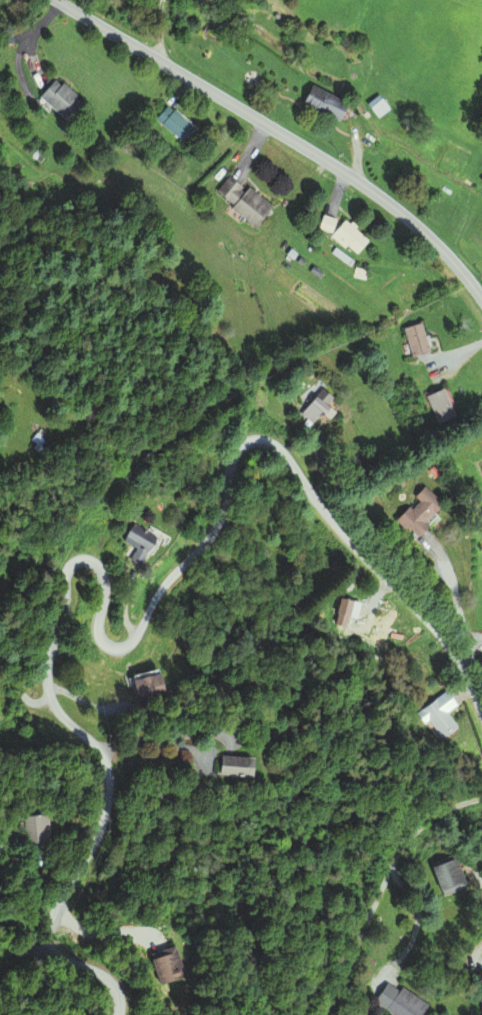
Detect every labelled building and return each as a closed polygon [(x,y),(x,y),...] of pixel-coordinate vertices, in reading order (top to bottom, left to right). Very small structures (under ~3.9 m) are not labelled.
[(80,102),(52,78),(36,97),(64,121),(80,102)] [(300,105),(337,121),(345,102),(309,86),(300,105)] [(369,108),(376,118),(387,109),(380,99),(369,108)] [(180,143),(193,129),(168,106),(155,120),(180,143)] [(228,174),(213,194),(255,227),(271,207),(228,174)] [(317,229),(330,233),(335,220),(322,215),(317,229)] [(367,240),(344,220),(331,235),(353,255),(367,240)] [(401,329),(411,357),(428,351),(418,323),(401,329)] [(424,396),(437,425),(454,417),(441,389),(424,396)] [(328,408),(316,397),(296,417),(308,429),(328,408)] [(394,519),(413,537),(442,507),(424,489),(394,519)] [(154,542),(131,526),(123,538),(137,548),(129,559),(137,565),(154,542)] [(329,623),(341,628),(347,614),(353,617),(358,605),(340,598),(329,623)] [(130,676),(135,702),(162,697),(157,671),(130,676)] [(413,714),(421,724),(425,721),(439,739),(454,727),(443,713),(454,705),(443,691),(413,714)] [(238,756),(211,756),(211,776),(238,777),(238,756)] [(465,888),(454,859),(430,868),(440,897),(465,888)] [(154,985),(178,978),(169,947),(145,954),(154,985)]
